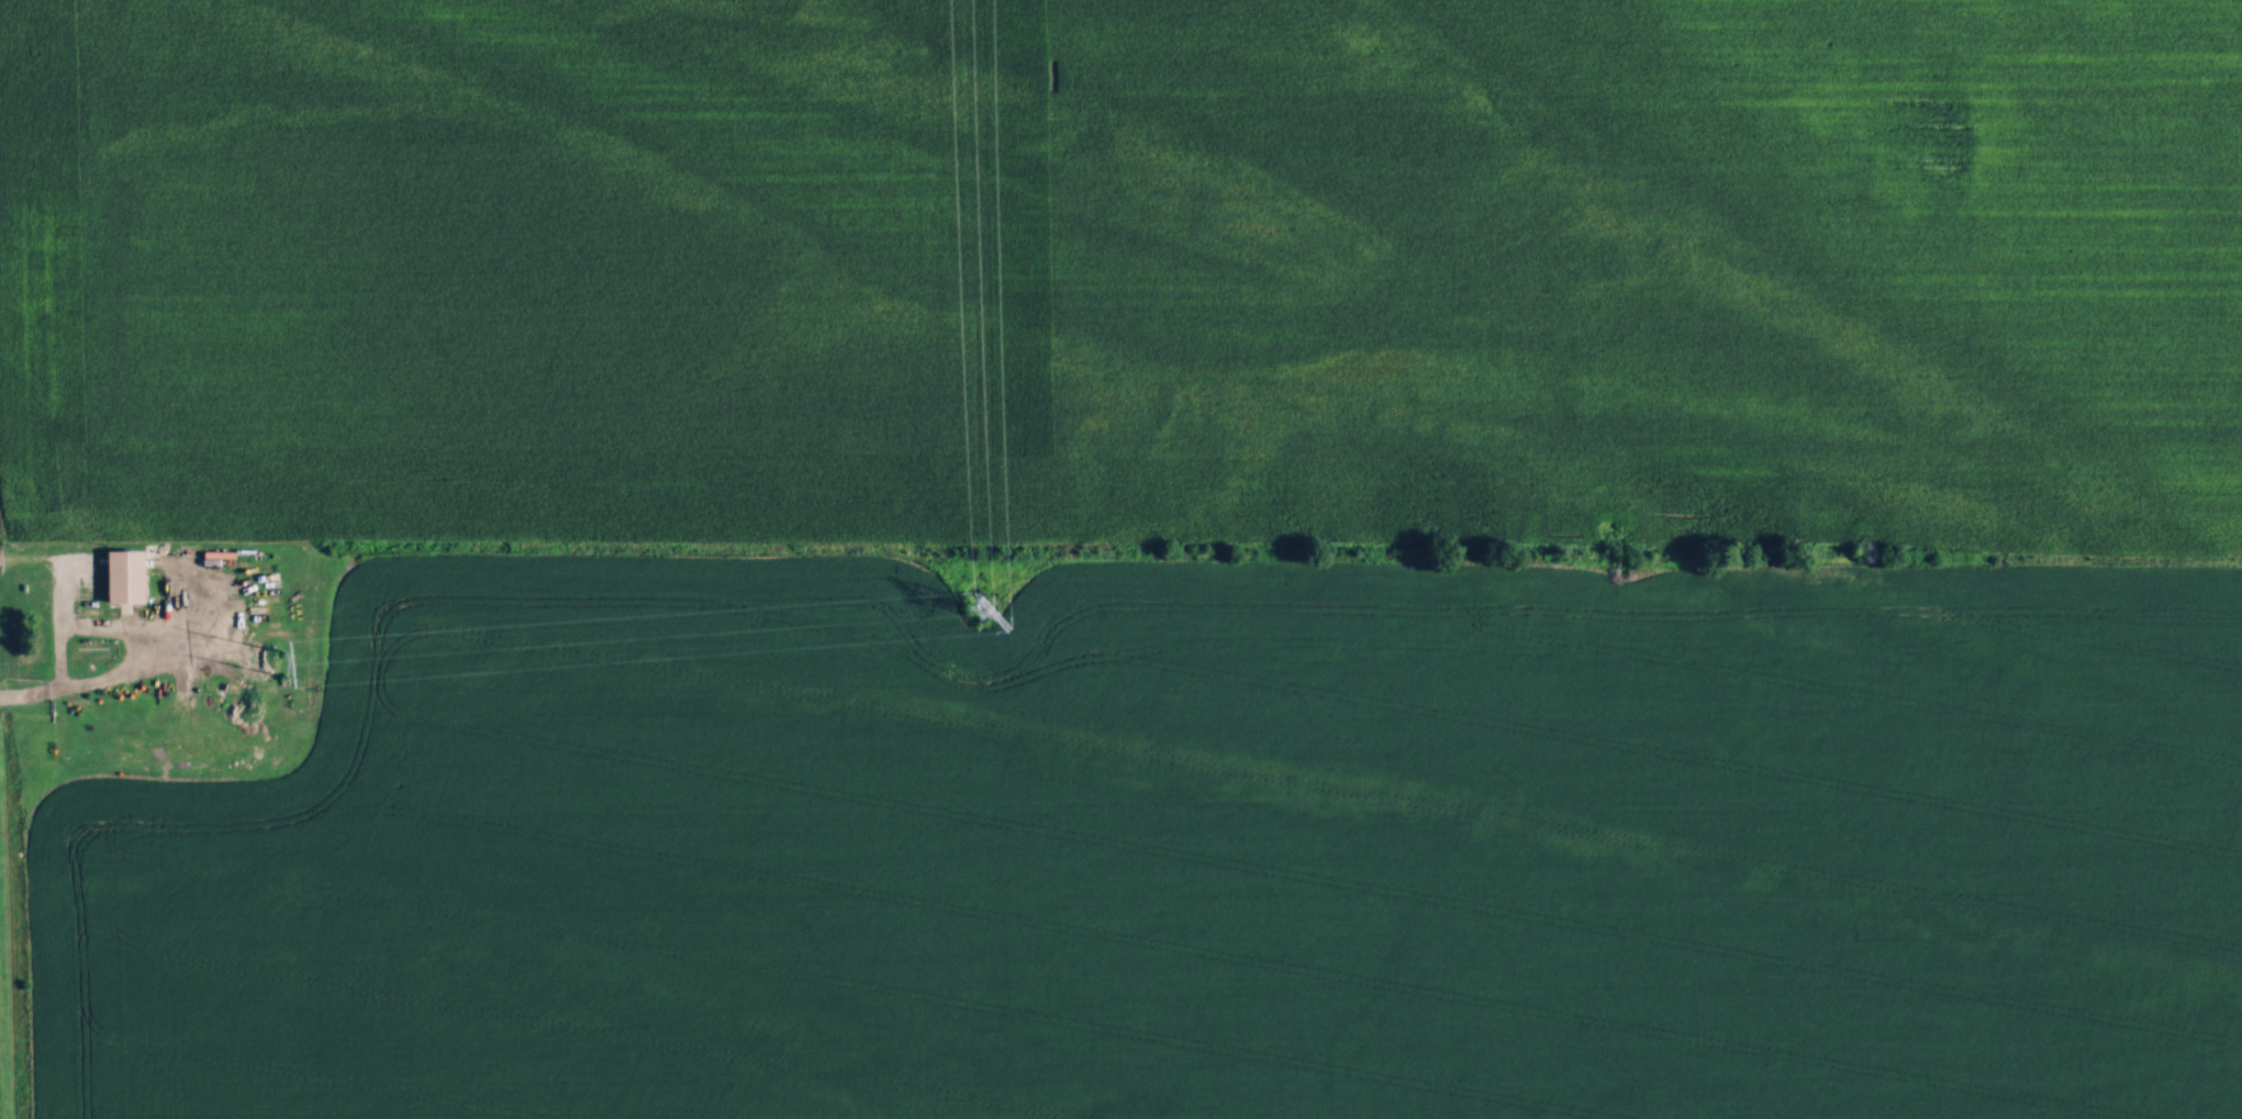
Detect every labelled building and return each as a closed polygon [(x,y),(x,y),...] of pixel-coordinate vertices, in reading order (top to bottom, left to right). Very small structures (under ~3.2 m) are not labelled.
[(104,602),(141,602),(141,550),(104,550),(104,602)]
